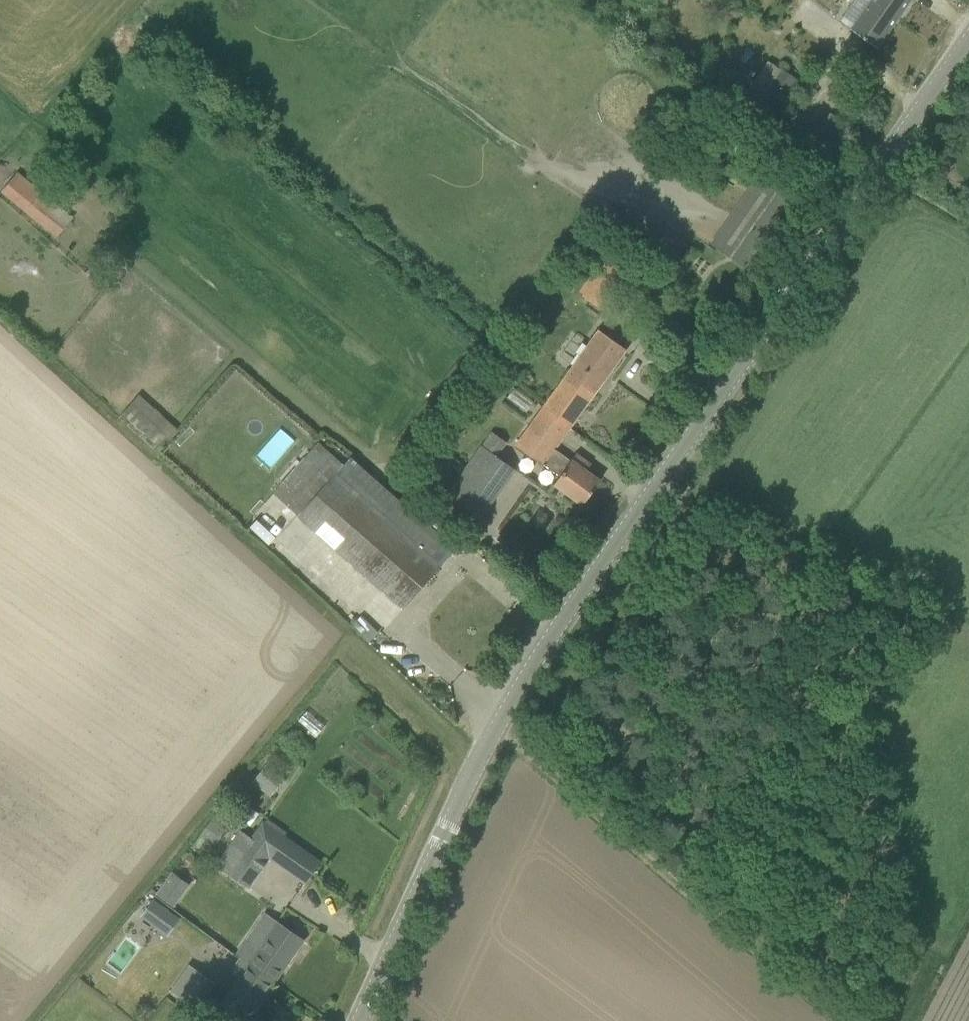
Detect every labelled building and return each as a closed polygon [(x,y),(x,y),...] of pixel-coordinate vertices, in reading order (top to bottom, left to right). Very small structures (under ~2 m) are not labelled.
[(851,29),(877,48),(910,0),(872,0),(851,29)] [(795,80),(781,70),(762,98),(776,108),(795,80)] [(58,238),(74,218),(18,171),(1,192),(58,238)] [(716,247),(744,267),(790,200),(763,181),(716,247)] [(584,297),(603,310),(629,273),(610,259),(584,297)] [(627,349),(599,329),(543,406),(571,426),(627,349)] [(157,446),(176,426),(140,393),(122,413),(157,446)] [(571,426),(543,406),(516,445),(545,466),(560,476),(554,484),(583,505),(601,481),(586,470),(591,464),(576,454),(571,460),(555,449),(571,426)] [(298,516),(403,608),(456,549),(401,501),(395,508),(319,442),(274,494),(298,516)] [(481,447),(446,495),(479,518),(514,470),(515,469),(481,447)] [(200,835),(215,846),(231,823),(216,813),(200,835)] [(270,856),(306,882),(320,862),(264,823),(238,859),(258,872),(270,856)] [(168,871),(152,896),(171,908),(187,883),(168,871)] [(141,917),(150,923),(154,918),(163,925),(172,912),(155,899),(141,917)] [(304,940),(276,921),(247,963),(274,982),(304,940)] [(247,1020),(274,982),(247,963),(239,958),(228,973),(237,979),(221,1002),(247,1020)] [(197,1010),(206,996),(208,998),(218,984),(197,971),(179,998),(197,1010)]
